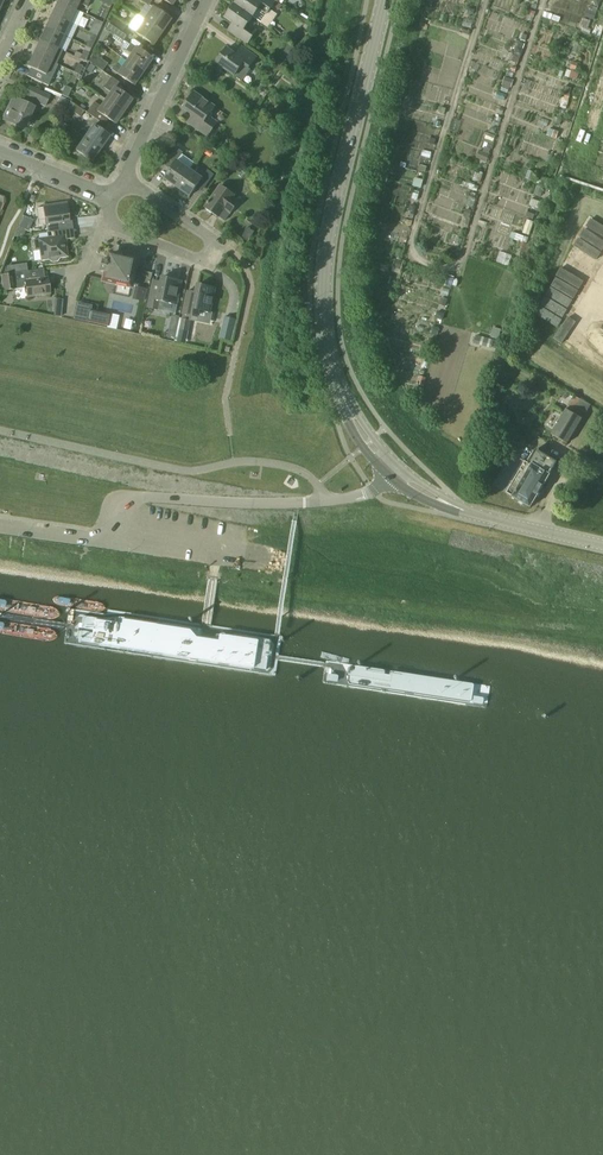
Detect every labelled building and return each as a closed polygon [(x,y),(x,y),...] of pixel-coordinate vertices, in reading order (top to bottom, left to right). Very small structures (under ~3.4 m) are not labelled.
[(76,9),(79,3),(87,7),(91,0),(90,0),(59,0),(58,1),(76,10),(76,9)] [(253,17),(261,5),(271,11),(277,3),(273,0),(238,0),(235,4),(253,17)] [(84,13),(76,9),(76,10),(58,1),(52,14),(70,23),(70,22),(78,26),(84,13)] [(248,25),(253,17),(235,4),(226,17),(238,26),(233,34),(248,44),(257,31),(248,25)] [(144,20),(162,32),(171,19),(153,7),(144,20)] [(64,35),(70,23),(52,14),(46,27),(64,35)] [(111,15),(108,21),(123,32),(128,25),(113,16),(111,15)] [(90,32),(92,33),(98,35),(103,23),(95,20),(90,32)] [(153,44),(162,32),(144,20),(135,32),(153,44)] [(123,32),(108,21),(108,22),(104,30),(123,41),(127,34),(123,32)] [(58,48),(64,35),(46,27),(40,40),(58,48)] [(90,38),(87,46),(86,46),(91,49),(92,48),(95,40),(90,38)] [(63,50),(58,48),(40,40),(34,53),(57,64),(63,50)] [(127,61),(143,72),(152,59),(130,44),(126,50),(132,54),(127,61)] [(257,57),(242,47),(243,48),(238,55),(227,48),(216,63),(235,76),(242,82),(251,69),(249,68),(257,57)] [(90,53),(84,51),(81,59),(86,62),(90,53)] [(57,64),(34,53),(28,66),(31,68),(27,76),(48,86),(58,64),(57,64)] [(96,53),(90,62),(103,71),(109,63),(96,53)] [(134,85),(143,72),(127,61),(122,68),(116,64),(112,70),(134,85)] [(84,66),(79,63),(75,72),(80,74),(84,66)] [(95,67),(91,65),(87,70),(91,73),(95,67)] [(106,99),(124,112),(132,100),(125,95),(129,89),(111,77),(104,87),(111,92),(106,99)] [(25,95),(22,101),(13,97),(3,119),(24,129),(34,107),(33,107),(35,102),(45,107),(51,96),(28,85),(24,94),(25,95)] [(68,97),(72,88),(66,85),(61,95),(68,97)] [(208,116),(215,106),(195,93),(185,108),(184,107),(183,108),(198,118),(193,125),(209,136),(218,123),(208,116)] [(58,103),(67,107),(71,100),(62,96),(58,103)] [(115,124),(124,112),(106,99),(101,106),(94,102),(87,112),(104,124),(108,119),(115,124)] [(80,117),(84,111),(71,101),(68,108),(80,117)] [(68,125),(62,122),(55,135),(61,138),(68,125)] [(85,137),(101,149),(110,136),(94,125),(85,137)] [(593,166),(602,169),(602,131),(593,166)] [(92,161),(101,149),(85,137),(76,150),(92,161)] [(177,187),(190,170),(177,161),(183,152),(177,148),(167,162),(173,166),(165,178),(177,187)] [(190,170),(177,187),(190,196),(198,184),(204,188),(214,174),(208,170),(202,178),(190,170)] [(206,207),(219,216),(226,221),(230,214),(230,213),(239,201),(233,197),(234,195),(221,186),(209,202),(208,201),(207,203),(208,203),(206,207)] [(58,231),(73,229),(72,220),(69,221),(67,202),(43,205),(43,207),(40,212),(44,214),(46,225),(57,223),(58,231)] [(26,231),(31,219),(24,216),(19,228),(26,231)] [(15,237),(24,235),(26,231),(19,228),(16,234),(15,237)] [(73,229),(58,231),(52,232),(53,237),(33,240),(34,247),(39,250),(40,250),(41,260),(49,259),(52,262),(57,261),(60,258),(68,257),(65,239),(75,238),(73,229)] [(131,286),(137,260),(111,255),(110,262),(105,261),(106,257),(105,257),(102,271),(99,270),(99,271),(107,273),(106,280),(131,286)] [(30,272),(2,276),(4,291),(16,290),(16,291),(27,289),(28,296),(50,293),(48,278),(31,280),(30,272)] [(177,304),(182,281),(162,277),(160,290),(152,288),(148,307),(159,310),(161,301),(177,304)] [(210,312),(215,288),(198,285),(195,301),(187,299),(183,314),(198,317),(199,310),(210,312)] [(137,299),(145,301),(148,289),(140,287),(137,299)] [(56,298),(54,314),(62,315),(64,299),(56,298)] [(92,311),(89,323),(110,327),(112,316),(92,311)] [(221,338),(233,341),(237,320),(226,317),(221,338)] [(191,320),(183,319),(180,331),(189,333),(191,320)] [(175,341),(177,331),(170,330),(168,339),(175,341)] [(573,413),(581,400),(575,396),(567,409),(564,413),(552,434),(568,444),(583,419),(573,413)] [(528,464),(531,466),(513,497),(531,508),(550,474),(558,462),(536,450),(528,464)] [(275,676),(281,636),(280,636),(278,636),(276,635),(212,625),(207,625),(202,624),(69,604),(63,644),(275,676)]
